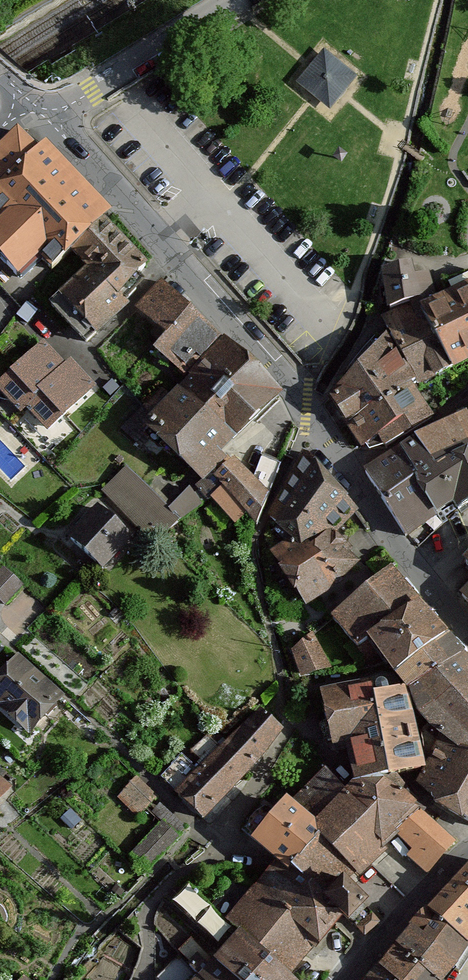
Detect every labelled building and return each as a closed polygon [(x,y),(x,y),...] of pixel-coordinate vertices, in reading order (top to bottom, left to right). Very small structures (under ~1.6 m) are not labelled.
[(325,54),(299,85),(331,112),(357,81),(325,54)] [(24,136),(0,157),(0,229),(1,230),(61,172),(24,136)] [(61,172),(1,230),(0,231),(0,265),(8,272),(24,257),(46,281),(73,255),(108,222),(61,172)] [(147,266),(108,222),(73,255),(91,271),(127,306),(147,284),(138,277),(147,266)] [(132,310),(127,306),(91,271),(52,309),(88,346),(132,310)] [(421,314),(437,307),(430,277),(416,280),(415,271),(388,277),(391,315),(409,308),(414,317),(421,314)] [(421,314),(453,372),(467,365),(467,276),(442,285),(450,301),(437,307),(421,314)] [(194,311),(166,286),(138,313),(169,337),(194,311)] [(26,306),(18,319),(30,327),(39,314),(26,306)] [(224,340),(194,311),(169,337),(155,355),(189,381),(224,340)] [(453,372),(421,314),(414,317),(386,330),(410,372),(418,386),(420,389),(453,372)] [(418,386),(410,372),(406,375),(385,340),(383,344),(377,339),(355,364),(361,369),(331,406),(349,431),(385,408),(414,389),(418,386)] [(255,368),(224,340),(189,381),(218,405),(255,368)] [(68,369),(46,347),(0,393),(0,395),(21,416),(26,411),(68,369)] [(97,388),(73,364),(68,369),(26,411),(50,435),(97,388)] [(283,398),(255,368),(218,405),(189,381),(173,399),(164,391),(135,422),(207,489),(222,475),(218,472),(227,463),(223,458),(283,398)] [(385,408),(402,434),(431,415),(414,389),(385,408)] [(402,434),(385,408),(349,431),(363,452),(380,441),(383,447),(402,434)] [(415,446),(435,480),(467,461),(467,416),(415,446)] [(401,456),(436,516),(451,508),(456,516),(467,507),(467,461),(435,480),(415,446),(408,450),(401,456)] [(436,516),(401,456),(375,475),(412,535),(424,527),(436,516)] [(358,516),(312,458),(299,468),(274,525),(290,543),(273,555),(311,609),(345,587),(344,584),(361,568),(351,557),(355,553),(340,539),(358,516)] [(255,483),(270,500),(282,467),(264,460),(255,483)] [(255,483),(236,465),(222,475),(207,489),(202,493),(236,530),(247,519),(232,503),(255,483)] [(154,495),(128,473),(105,493),(159,548),(181,526),(204,507),(193,493),(170,514),(154,495)] [(255,483),(232,503),(247,519),(257,528),(270,500),(255,483)] [(102,512),(71,545),(101,573),(132,541),(102,512)] [(368,643),(420,603),(393,571),(396,569),(384,554),(370,568),(380,581),(333,621),(359,651),(368,643)] [(0,576),(0,602),(7,609),(25,589),(5,571),(0,576)] [(452,641),(420,603),(368,643),(396,678),(452,641)] [(315,637),(293,651),(302,682),(332,669),(315,637)] [(467,657),(452,641),(396,678),(411,693),(467,657)] [(467,657),(411,693),(430,726),(442,739),(467,753),(467,658),(467,657)] [(0,681),(0,700),(4,704),(0,709),(0,710),(31,737),(61,703),(17,663),(0,681)] [(374,688),(390,778),(420,770),(407,696),(392,680),(374,683),(374,688)] [(384,779),(390,778),(374,688),(323,697),(334,751),(348,748),(355,784),(384,779)] [(194,761),(171,785),(205,817),(268,752),(282,731),(262,713),(226,750),(214,739),(201,753),(210,762),(203,770),(194,761)] [(442,739),(430,726),(423,733),(431,766),(421,785),(444,806),(442,809),(467,822),(467,753),(442,739)] [(378,815),(399,792),(384,779),(355,784),(346,793),(324,770),(293,805),(323,833),(365,873),(397,837),(400,834),(378,815)] [(159,801),(137,781),(128,791),(150,811),(159,801)] [(400,834),(421,811),(399,792),(378,815),(400,834)] [(290,873),(323,833),(293,805),(288,801),(275,817),(264,809),(245,832),(278,863),(290,873)] [(457,844),(421,811),(400,834),(397,837),(411,850),(410,858),(428,875),(457,844)] [(162,823),(132,857),(150,873),(180,839),(162,823)] [(350,888),(365,873),(323,833),(290,873),(333,905),(350,888)] [(290,873),(278,863),(257,889),(321,946),(346,918),(333,905),(290,873)] [(429,911),(467,946),(467,873),(429,911)] [(321,946),(257,889),(238,883),(214,908),(238,934),(241,932),(294,977),(321,946)] [(214,908),(188,884),(170,902),(218,948),(221,944),(227,949),(216,962),(235,979),(296,979),(294,977),(241,932),(238,934),(214,908)] [(362,900),(350,888),(333,905),(346,918),(369,939),(381,923),(362,900)] [(429,911),(413,927),(456,965),(458,967),(467,951),(467,946),(429,911)] [(413,927),(398,946),(433,979),(445,979),(456,965),(413,927)] [(216,962),(211,966),(202,957),(205,953),(194,942),(183,952),(193,963),(190,966),(201,978),(203,979),(235,979),(216,962)] [(398,946),(380,967),(394,979),(433,979),(398,946)] [(190,966),(181,956),(158,979),(203,979),(201,978),(190,966)] [(380,967),(369,979),(394,979),(380,967)]
